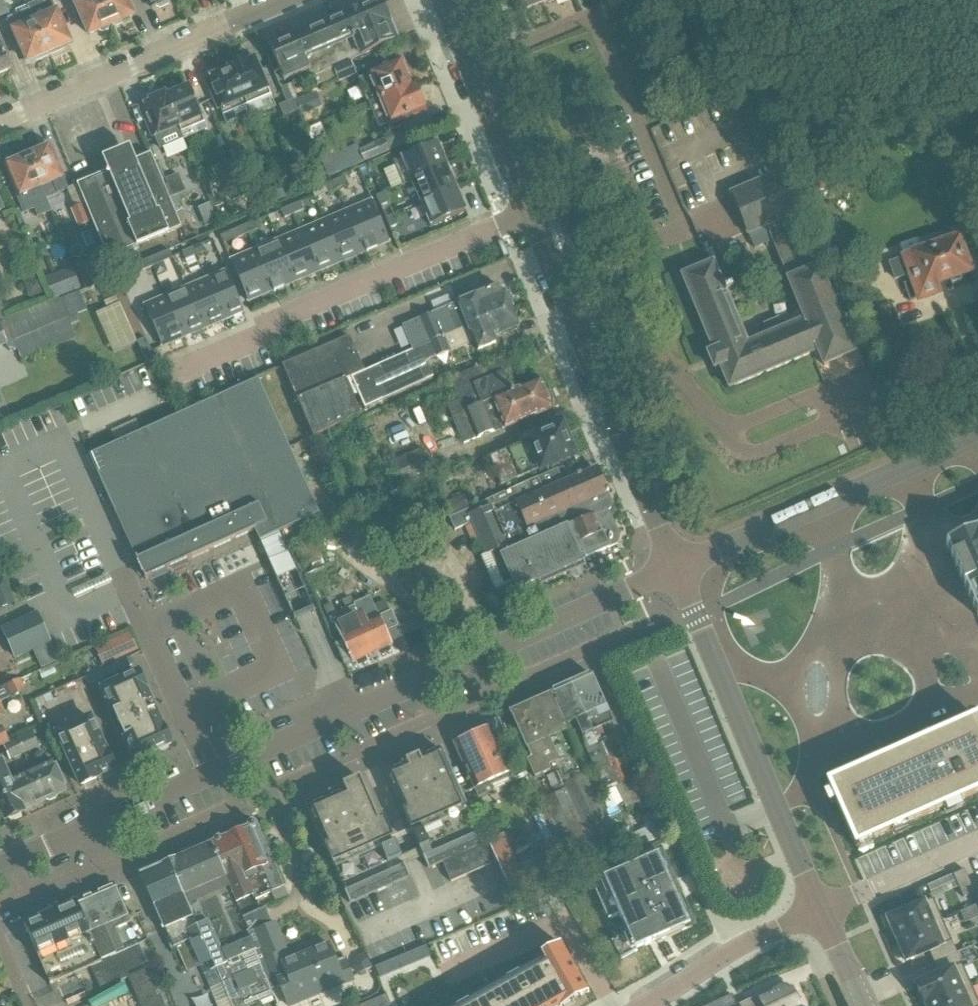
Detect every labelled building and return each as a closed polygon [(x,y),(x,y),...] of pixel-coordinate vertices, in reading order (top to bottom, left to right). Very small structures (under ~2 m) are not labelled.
[(10,13),(4,0),(0,0),(0,18),(10,13)] [(60,12),(58,12),(52,0),(51,0),(44,3),(42,0),(40,0),(30,5),(51,53),(73,44),(60,12)] [(90,35),(99,31),(103,33),(109,30),(110,26),(112,26),(101,0),(74,0),(90,35)] [(112,26),(113,25),(116,27),(123,24),(124,20),(135,16),(128,0),(101,0),(112,26)] [(154,6),(161,9),(170,5),(172,0),(151,0),(154,6)] [(544,0),(510,0),(516,14),(545,2),(544,0)] [(320,76),(353,62),(401,42),(384,1),(364,9),(347,16),(272,48),(286,81),(312,70),(315,78),(320,76)] [(17,10),(18,14),(9,18),(28,63),(51,53),(30,5),(17,10)] [(13,69),(0,41),(0,75),(13,69)] [(254,55),(232,65),(249,106),(272,96),(254,55)] [(358,74),(353,62),(320,76),(325,86),(339,80),(340,82),(358,74)] [(413,88),(404,64),(361,82),(371,106),(413,88)] [(229,70),(210,78),(230,125),(253,115),(249,106),(232,65),(227,67),(229,70)] [(288,86),(282,89),(283,91),(287,103),(294,100),(289,88),(288,86)] [(186,139),(209,129),(190,87),(169,96),(167,92),(165,93),(183,133),(186,139)] [(406,124),(403,118),(425,109),(424,108),(426,104),(424,97),(420,97),(416,87),(413,88),(371,106),(380,127),(391,123),(394,129),(406,124)] [(157,137),(155,137),(160,150),(185,140),(185,139),(186,139),(183,133),(165,93),(148,100),(150,104),(143,107),(157,137)] [(307,96),(296,101),(303,116),(313,112),(307,96)] [(322,124),(307,130),(320,161),(321,161),(335,155),(322,124)] [(335,155),(321,161),(328,178),(390,151),(385,140),(385,138),(359,149),(358,145),(337,154),(335,155)] [(404,186),(413,182),(412,181),(448,166),(438,143),(394,162),(404,186)] [(244,145),(230,151),(238,169),(251,164),(244,145)] [(51,146),(29,155),(43,189),(46,199),(59,194),(70,190),(51,146)] [(103,159),(109,172),(78,185),(109,258),(183,227),(152,154),(136,161),(130,148),(103,159)] [(238,169),(230,151),(215,158),(232,201),(247,196),(236,170),(238,169)] [(29,155),(5,165),(20,199),(26,213),(35,210),(38,218),(52,212),(46,199),(43,189),(29,155)] [(816,192),(824,191),(822,162),(813,162),(816,192)] [(457,188),(448,166),(412,181),(413,182),(422,203),(457,188)] [(787,279),(805,321),(748,345),(713,263),(682,276),(714,351),(708,354),(715,370),(721,367),(729,388),(818,352),(824,366),(855,353),(818,267),(816,268),(801,232),(803,231),(797,218),(798,217),(779,173),(729,194),(748,238),(750,237),(756,251),(771,244),(786,279),(787,279)] [(179,174),(166,179),(173,197),(186,192),(179,174)] [(339,189),(349,185),(345,177),(336,181),(339,189)] [(329,193),(339,189),(336,181),(326,185),(329,193)] [(457,188),(422,203),(431,226),(467,212),(457,188)] [(377,196),(381,206),(389,203),(385,193),(377,196)] [(366,253),(390,242),(372,200),(348,211),(366,253)] [(301,202),(291,206),(295,214),(305,210),(301,202)] [(79,227),(93,222),(85,204),(72,210),(79,227)] [(295,214),(291,206),(282,210),(285,218),(295,214)] [(325,220),(343,262),(366,253),(348,211),(325,220)] [(386,218),(391,228),(399,225),(395,215),(386,218)] [(325,220),(302,230),(320,272),(343,262),(325,220)] [(824,225),(827,235),(840,231),(838,221),(837,222),(824,225)] [(255,222),(245,226),(248,234),(258,230),(255,222)] [(245,226),(235,230),(239,238),(248,234),(245,226)] [(279,240),(296,282),(320,272),(302,230),(279,240)] [(279,240),(255,250),(273,292),(296,282),(279,240)] [(969,272),(958,241),(890,263),(895,279),(912,273),(915,280),(906,283),(911,300),(920,297),(921,298),(940,291),(937,282),(969,272)] [(202,244),(192,248),(196,256),(205,252),(202,244)] [(196,256),(192,248),(183,252),(186,260),(196,256)] [(255,250),(231,260),(249,302),(273,292),(255,250)] [(160,255),(150,259),(153,267),(163,263),(160,255)] [(153,267),(150,259),(140,263),(144,271),(153,267)] [(206,280),(223,321),(244,313),(227,271),(206,280)] [(57,273),(46,277),(53,296),(79,285),(76,277),(61,284),(57,273)] [(206,280),(186,288),(204,330),(223,321),(206,280)] [(511,309),(511,307),(515,306),(509,292),(505,294),(505,293),(501,294),(498,287),(459,303),(434,314),(404,327),(414,350),(487,321),(488,323),(497,319),(495,316),(511,309)] [(184,338),(204,330),(186,288),(166,296),(184,338)] [(7,345),(10,352),(18,349),(23,362),(77,340),(71,325),(81,321),(78,315),(88,311),(80,291),(61,299),(60,297),(60,296),(52,299),(0,322),(0,348),(7,345)] [(163,347),(184,338),(166,296),(145,305),(163,347)] [(497,319),(488,323),(487,321),(414,350),(365,372),(365,373),(353,378),(365,407),(434,377),(428,362),(464,347),(462,341),(473,336),(479,351),(496,344),(493,336),(518,325),(511,309),(495,316),(497,319)] [(146,338),(138,342),(147,363),(155,359),(146,338)] [(353,378),(365,373),(365,372),(350,338),(284,366),(314,436),(361,414),(346,379),(352,376),(353,378)] [(505,429),(544,412),(536,394),(545,390),(536,369),(527,373),(520,357),(417,402),(425,419),(415,424),(422,441),(421,442),(430,462),(477,441),(469,422),(462,425),(455,409),(495,391),(502,407),(496,410),(505,429)] [(255,531),(260,542),(320,514),(259,379),(90,455),(146,580),(255,531)] [(489,457),(501,486),(573,456),(562,428),(489,457)] [(538,580),(539,579),(542,585),(586,566),(583,560),(610,548),(618,544),(620,538),(608,511),(610,510),(610,509),(611,509),(612,508),(612,506),(612,505),(612,504),(612,503),(612,502),(598,469),(564,483),(559,470),(555,472),(450,518),(456,530),(473,522),(487,555),(482,557),(496,589),(515,581),(515,582),(516,583),(516,584),(517,584),(518,585),(519,585),(520,586),(521,586),(523,585),(538,579),(538,580)] [(464,495),(443,504),(449,517),(470,508),(464,495)] [(946,543),(977,615),(977,529),(946,543)] [(327,567),(312,532),(291,540),(302,566),(303,565),(307,575),(327,567)] [(16,603),(6,576),(0,579),(0,609),(16,603)] [(332,604),(324,607),(329,618),(332,617),(343,641),(336,644),(345,666),(346,666),(354,662),(354,663),(370,655),(372,659),(379,656),(377,652),(392,645),(386,632),(399,626),(392,611),(390,611),(386,601),(375,606),(371,597),(364,600),(355,604),(355,606),(337,614),(332,604)] [(16,658),(48,644),(38,622),(6,636),(16,658)] [(121,659),(139,651),(131,632),(113,640),(121,658),(121,659)] [(131,657),(125,659),(128,667),(134,664),(131,657)] [(125,659),(115,664),(118,672),(128,667),(125,659)] [(115,664),(105,668),(109,676),(118,672),(115,664)] [(105,668),(95,673),(99,681),(109,676),(105,668)] [(95,673),(85,677),(87,681),(89,685),(99,681),(95,673)] [(103,689),(136,761),(152,754),(151,753),(172,744),(164,728),(146,689),(147,689),(139,673),(103,689)] [(593,677),(574,686),(628,808),(648,799),(638,778),(633,780),(614,736),(605,740),(600,729),(602,728),(595,713),(607,708),(593,677)] [(11,697),(12,698),(28,690),(23,680),(7,687),(7,686),(0,690),(0,703),(11,697)] [(554,694),(567,725),(576,721),(583,737),(584,736),(586,746),(600,777),(592,781),(599,795),(618,787),(627,808),(628,808),(574,686),(573,685),(554,694)] [(556,763),(567,789),(544,800),(574,867),(598,857),(603,868),(624,858),(623,855),(597,796),(599,795),(592,781),(567,725),(554,694),(511,713),(540,776),(553,771),(551,766),(556,763)] [(977,714),(827,781),(855,844),(977,789),(977,715),(977,714)] [(60,756),(67,753),(82,786),(97,779),(96,778),(115,769),(108,754),(107,754),(91,719),(51,736),(60,756)] [(487,722),(452,738),(455,744),(454,744),(461,757),(475,789),(475,788),(479,797),(480,798),(486,795),(485,794),(482,786),(490,782),(494,791),(512,783),(524,778),(520,768),(511,772),(496,740),(496,739),(490,728),(487,722)] [(9,742),(2,727),(0,728),(0,746),(3,745),(9,742)] [(18,738),(25,754),(39,747),(32,732),(18,738)] [(18,738),(9,742),(3,745),(10,761),(25,754),(18,738)] [(421,759),(420,757),(418,758),(419,760),(409,765),(408,763),(407,763),(407,765),(404,767),(401,761),(388,767),(391,773),(387,774),(429,868),(443,862),(452,882),(492,864),(441,750),(437,752),(435,746),(422,752),(425,758),(421,759)] [(11,781),(11,782),(0,758),(0,816),(4,814),(6,820),(24,812),(24,810),(11,781)] [(32,772),(45,800),(47,799),(51,801),(56,798),(58,794),(67,790),(54,761),(32,772)] [(11,781),(24,810),(32,806),(36,807),(42,805),(43,801),(45,800),(32,772),(11,781)] [(385,819),(379,821),(360,778),(343,786),(344,787),(306,803),(350,903),(410,876),(385,819)] [(221,839),(212,843),(242,918),(260,910),(256,899),(284,887),(258,823),(256,824),(253,822),(249,824),(249,827),(221,839)] [(656,824),(618,842),(623,855),(662,837),(656,824)] [(504,834),(489,841),(515,901),(550,886),(539,862),(520,871),(507,841),(508,841),(504,834)] [(546,862),(558,857),(550,841),(540,846),(538,846),(546,862)] [(212,843),(168,862),(197,928),(208,923),(212,932),(227,965),(255,952),(256,952),(242,918),(212,843)] [(625,870),(596,883),(612,919),(620,916),(627,933),(623,936),(633,953),(634,954),(638,951),(637,950),(656,941),(657,943),(693,927),(660,853),(624,869),(625,870)] [(168,862),(141,874),(173,948),(171,948),(171,950),(178,947),(190,942),(212,932),(208,923),(197,928),(168,862)] [(965,869),(953,875),(963,898),(975,893),(965,869)] [(114,886),(78,902),(90,933),(103,962),(139,946),(139,945),(147,941),(135,914),(128,917),(114,886)] [(943,920),(933,898),(887,918),(897,940),(943,920)] [(77,902),(24,925),(50,985),(91,967),(103,962),(90,933),(78,902),(77,902)] [(242,918),(256,952),(255,952),(271,990),(279,987),(280,989),(287,1005),(294,1005),(355,980),(347,962),(339,965),(329,942),(285,960),(282,953),(286,951),(273,921),(271,922),(265,909),(260,910),(242,918)] [(943,920),(897,940),(907,962),(929,952),(934,963),(957,953),(943,920)] [(178,947),(189,972),(201,967),(201,968),(210,990),(223,984),(232,1005),(253,1005),(274,997),(271,992),(271,990),(255,952),(227,965),(212,932),(190,942),(178,947)] [(623,935),(598,949),(609,969),(611,968),(633,955),(634,955),(634,954),(633,953),(623,936),(623,935)] [(375,967),(380,978),(432,956),(427,945),(375,967)] [(91,967),(101,989),(129,977),(141,1005),(166,1005),(139,946),(103,962),(91,967)] [(562,1003),(572,997),(575,1002),(589,994),(563,946),(546,956),(551,965),(476,1005),(563,1005),(562,1003)] [(972,985),(957,953),(934,963),(939,974),(916,984),(926,1005),(972,985)] [(354,965),(357,974),(371,968),(365,954),(358,957),(354,965)] [(926,1005),(977,1005),(977,999),(972,985),(926,1005)] [(791,987),(768,997),(767,994),(740,1005),(800,1005),(791,987)] [(392,1005),(387,994),(360,1005),(389,1005),(392,1005)]
